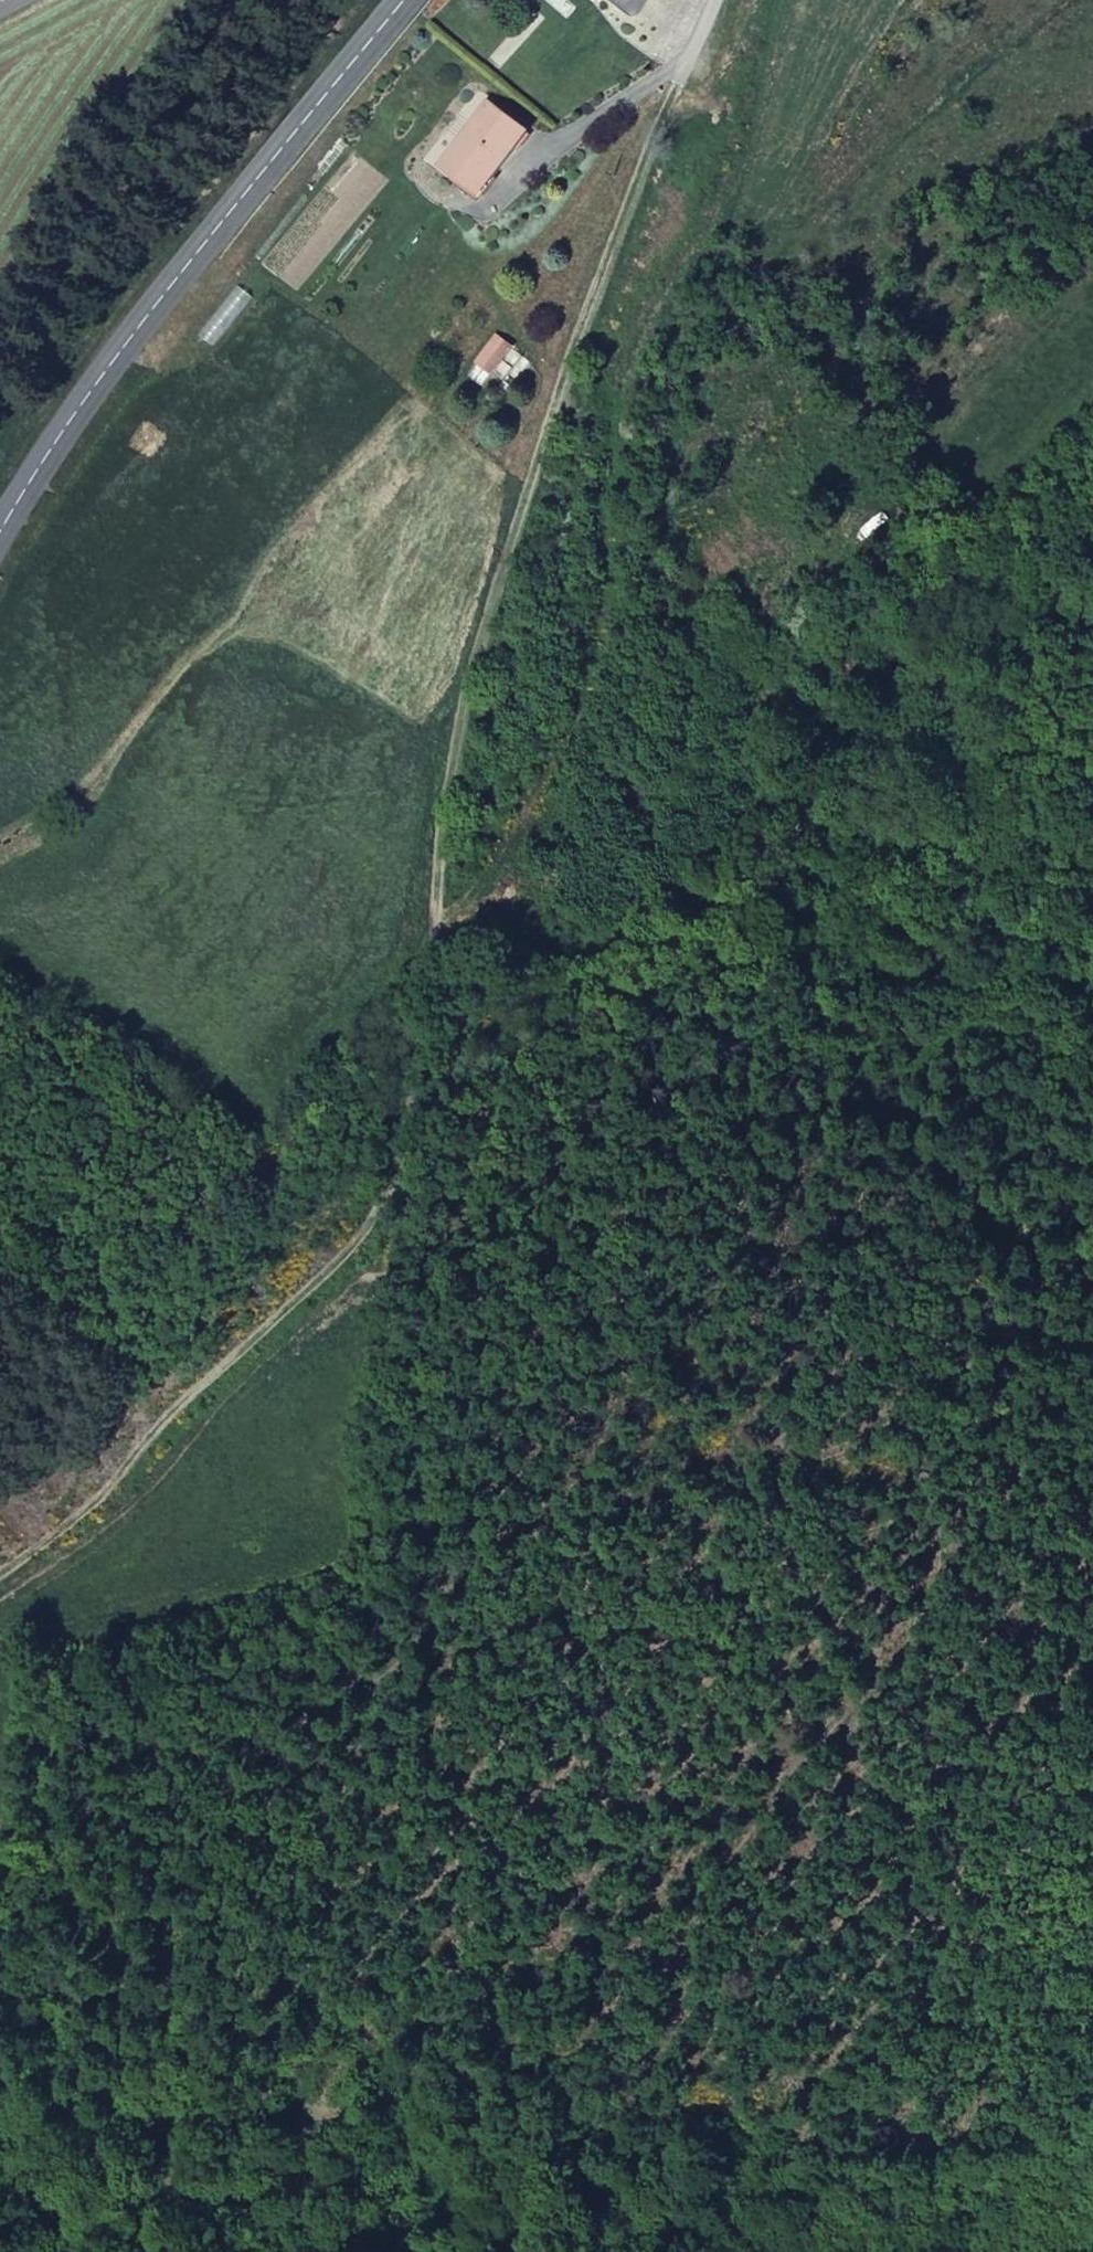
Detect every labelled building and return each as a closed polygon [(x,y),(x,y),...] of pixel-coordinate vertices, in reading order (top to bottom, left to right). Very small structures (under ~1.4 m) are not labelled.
[(438,169),(478,199),(526,139),(484,107),(438,169)] [(495,337),(474,366),(492,376),(510,350),(495,337)]
